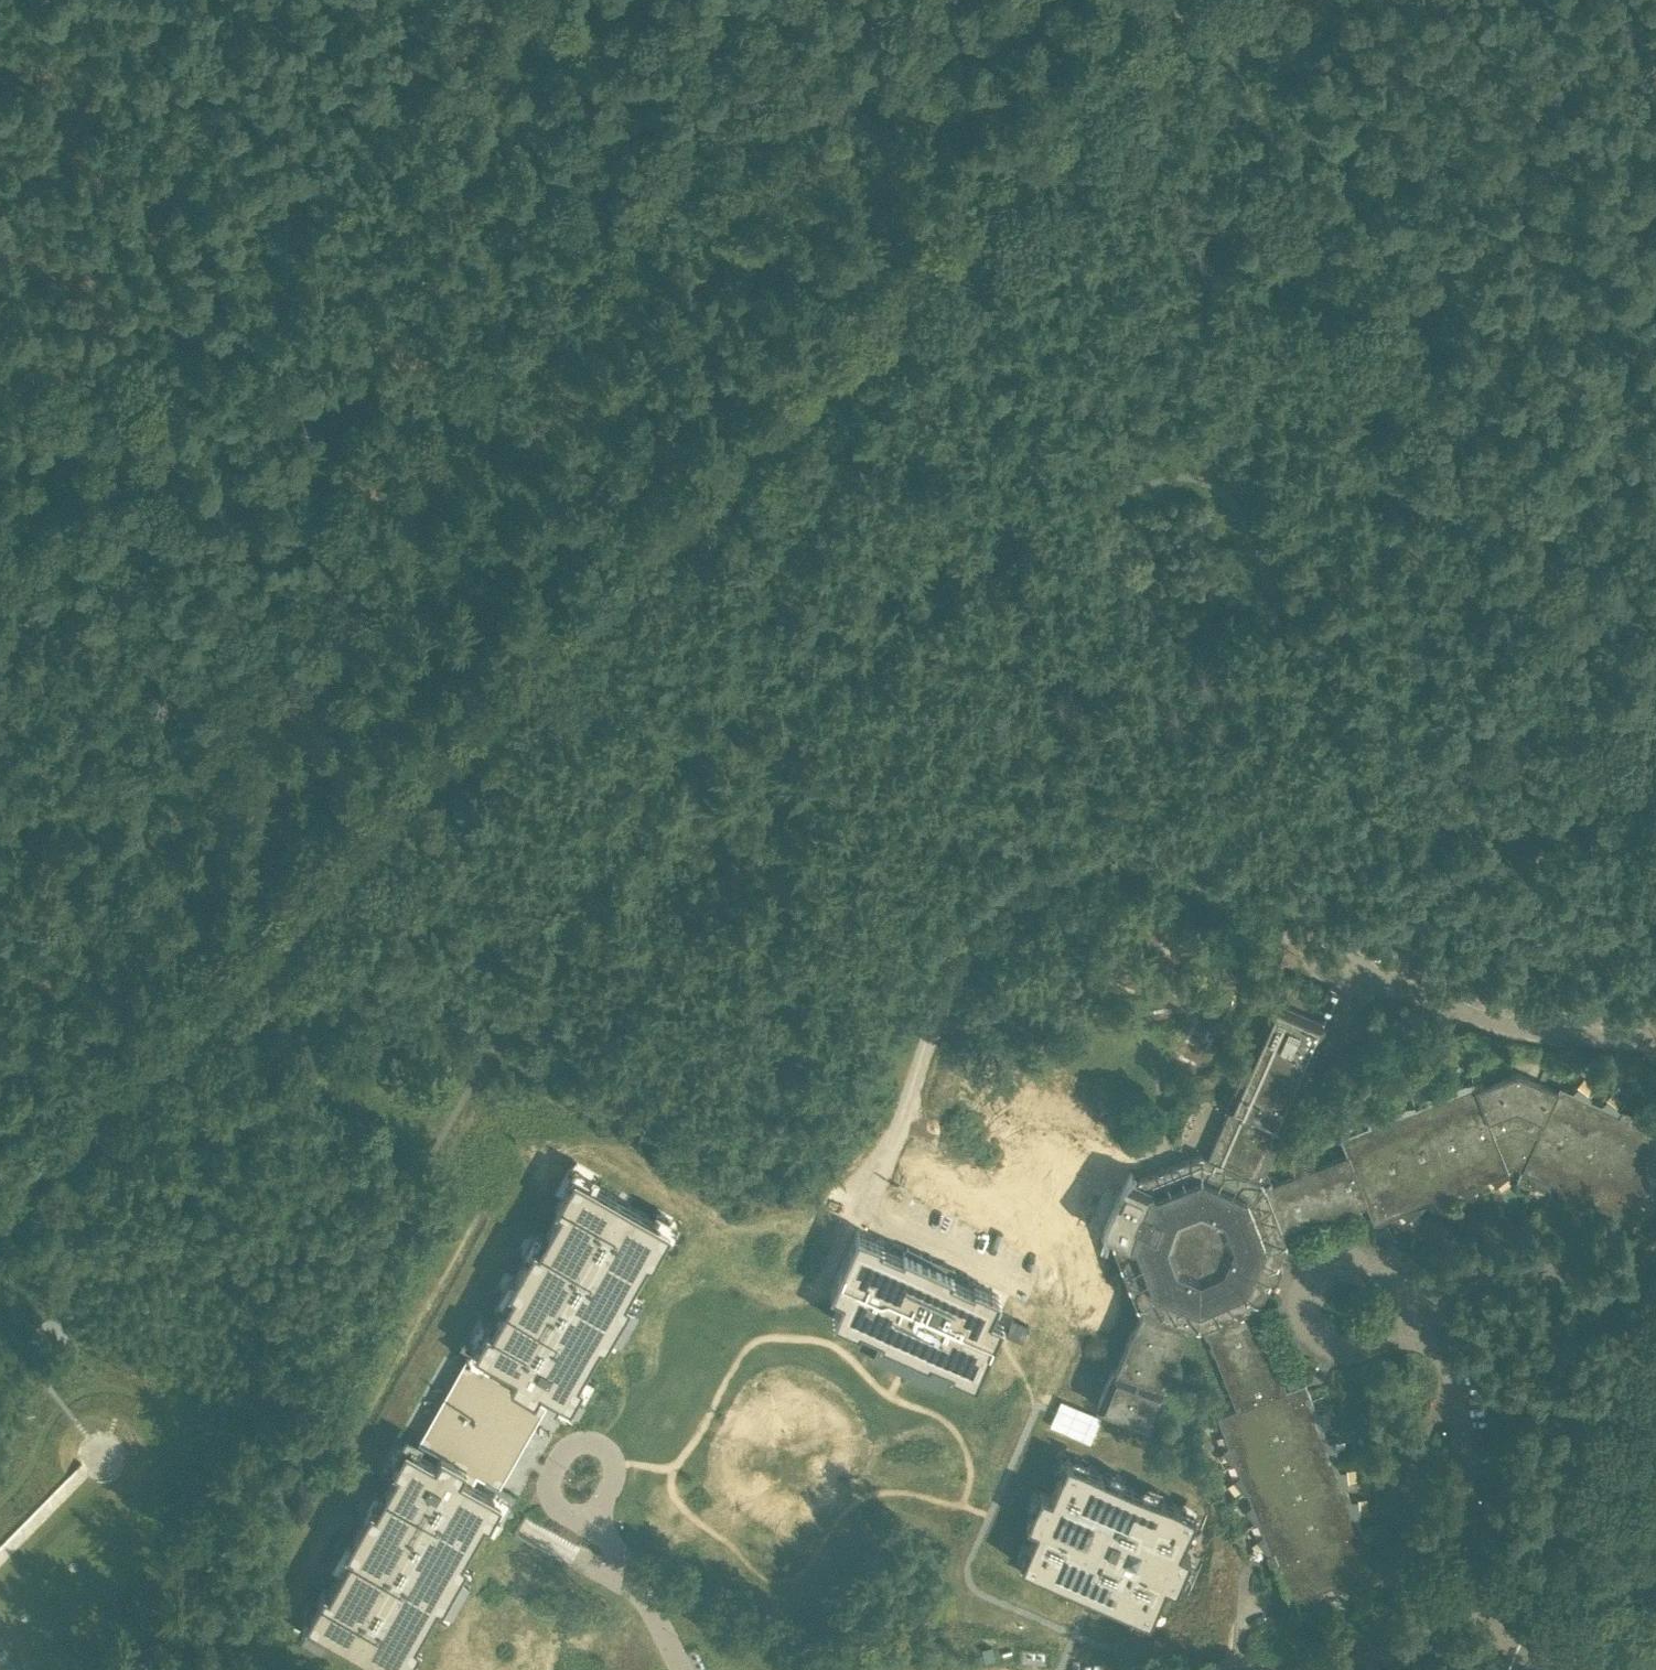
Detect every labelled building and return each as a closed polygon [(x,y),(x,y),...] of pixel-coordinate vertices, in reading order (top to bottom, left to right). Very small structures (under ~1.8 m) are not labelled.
[(1097,1405),(1146,1425),(1149,1427),(1165,1391),(1161,1389),(1167,1375),(1173,1377),(1174,1378),(1176,1378),(1177,1377),(1178,1376),(1179,1375),(1180,1372),(1180,1371),(1179,1370),(1177,1369),(1171,1366),(1189,1325),(1198,1329),(1204,1326),(1237,1409),(1236,1409),(1217,1416),(1228,1444),(1223,1448),(1233,1462),(1235,1461),(1240,1474),(1234,1478),(1244,1491),(1247,1491),(1252,1503),(1246,1507),(1256,1521),(1258,1521),(1263,1533),(1257,1537),(1267,1551),(1268,1552),(1266,1553),(1269,1563),(1273,1561),(1277,1572),(1288,1599),(1289,1602),(1302,1596),(1306,1603),(1320,1592),(1319,1589),(1331,1585),(1336,1591),(1350,1580),(1349,1578),(1362,1573),(1366,1579),(1380,1569),(1379,1567),(1363,1528),(1363,1526),(1361,1527),(1357,1515),(1360,1514),(1358,1497),(1350,1498),(1345,1486),(1348,1485),(1346,1468),(1339,1469),(1334,1456),(1336,1455),(1335,1438),(1327,1439),(1323,1427),(1325,1426),(1323,1409),(1316,1409),(1313,1403),(1308,1391),(1305,1381),(1286,1389),(1286,1390),(1252,1307),(1260,1304),(1286,1243),(1284,1236),(1367,1205),(1374,1224),(1383,1220),(1402,1212),(1406,1219),(1421,1208),(1420,1206),(1432,1201),(1436,1207),(1450,1197),(1449,1194),(1461,1189),(1465,1196),(1479,1185),(1479,1183),(1491,1178),(1495,1184),(1509,1173),(1507,1169),(1515,1166),(1522,1169),(1521,1171),(1534,1177),(1533,1184),(1551,1187),(1552,1185),(1563,1190),(1562,1197),(1579,1199),(1581,1197),(1582,1198),(1591,1202),(1591,1203),(1621,1216),(1633,1221),(1644,1208),(1638,1203),(1643,1192),(1645,1193),(1655,1180),(1655,1178),(1651,1174),(1655,1163),(1655,1126),(1630,1115),(1629,1114),(1624,1112),(1621,1110),(1622,1107),(1606,1098),(1601,1103),(1589,1098),(1590,1096),(1577,1085),(1572,1091),(1559,1085),(1557,1088),(1558,1090),(1516,1072),(1476,1088),(1475,1088),(1476,1087),(1473,1081),(1455,1083),(1456,1090),(1445,1095),(1444,1092),(1426,1094),(1426,1102),(1415,1106),(1414,1104),(1397,1106),(1397,1113),(1385,1118),(1385,1115),(1367,1117),(1368,1125),(1340,1136),(1347,1154),(1349,1154),(1265,1187),(1263,1181),(1254,1177),(1274,1131),(1278,1133),(1298,1088),(1325,1024),(1311,1018),(1274,1001),(1226,1110),(1229,1111),(1209,1157),(1201,1154),(1139,1178),(1137,1183),(1131,1180),(1134,1172),(1133,1172),(1126,1174),(1099,1232),(1103,1239),(1104,1240),(1107,1232),(1115,1236),(1112,1238),(1112,1240),(1137,1303),(1144,1306),(1116,1370),(1113,1369),(1098,1402),(1097,1405)] [(1356,1073),(1365,1054),(1348,1046),(1339,1065),(1356,1073)] [(487,1327),(474,1349),(492,1360),(541,1387),(570,1404),(584,1381),(579,1378),(601,1340),(606,1343),(631,1299),(625,1296),(647,1257),(651,1260),(670,1227),(574,1172),(555,1205),(560,1208),(538,1246),(534,1243),(508,1288),(513,1291),(491,1329),(487,1327)] [(854,1240),(831,1292),(842,1297),(833,1319),(858,1330),(861,1326),(881,1336),(880,1339),(929,1361),(930,1357),(951,1366),(950,1370),(967,1378),(968,1378),(976,1381),(979,1374),(1002,1321),(991,1316),(998,1299),(998,1298),(999,1295),(992,1292),(991,1291),(974,1283),(972,1287),(952,1277),(953,1274),(904,1252),(903,1256),(881,1246),(883,1243),(858,1232),(854,1239),(854,1240)] [(1013,1317),(1006,1333),(1022,1339),(1028,1324),(1013,1317)] [(465,1355),(419,1439),(441,1451),(435,1460),(472,1481),(476,1473),(499,1485),(511,1463),(502,1458),(512,1439),(522,1444),(545,1402),(535,1396),(541,1387),(492,1360),(488,1367),(465,1355)] [(1061,1399),(1050,1424),(1090,1442),(1101,1416),(1061,1399)] [(305,1620),(394,1669),(404,1669),(420,1641),(416,1639),(438,1601),(442,1603),(467,1559),(463,1556),(485,1518),(489,1521),(502,1498),(472,1481),(435,1460),(406,1444),(393,1466),(397,1468),(375,1507),(371,1505),(346,1549),(351,1551),(329,1590),(324,1587),(305,1620)] [(1036,1526),(1021,1564),(1150,1619),(1166,1583),(1176,1587),(1189,1555),(1180,1550),(1197,1514),(1066,1457),(1050,1495),(1040,1490),(1026,1522),(1036,1526)]
